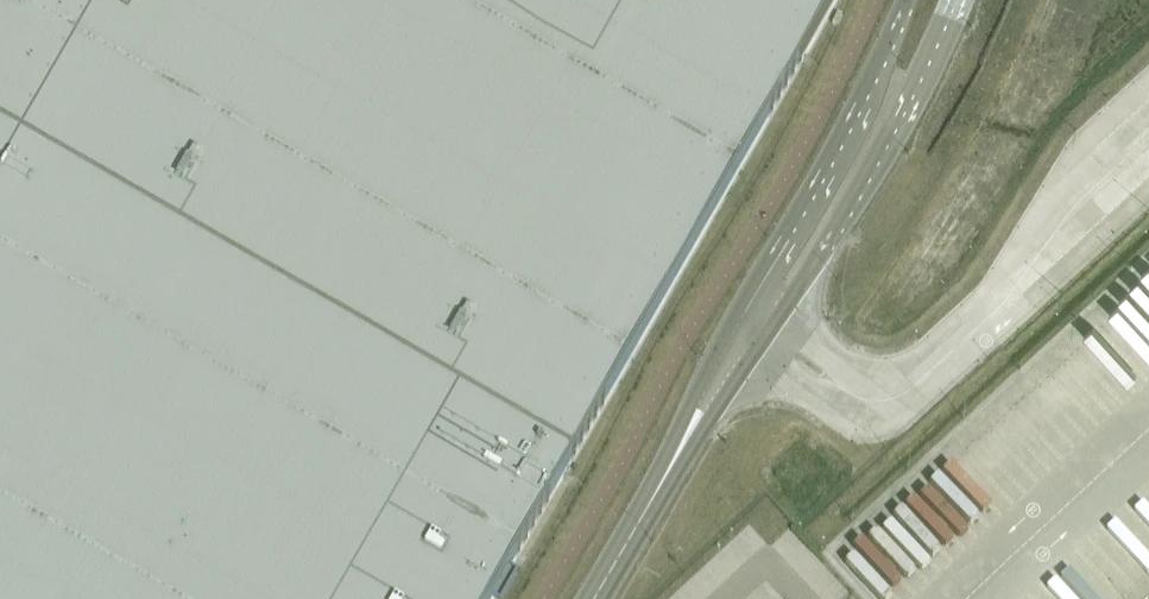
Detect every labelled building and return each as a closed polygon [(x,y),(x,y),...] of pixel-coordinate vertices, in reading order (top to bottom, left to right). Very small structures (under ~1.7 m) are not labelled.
[(837,0),(833,0),(809,42),(770,19),(763,31),(708,0),(12,0),(0,21),(0,598),(494,598),(837,0)]
